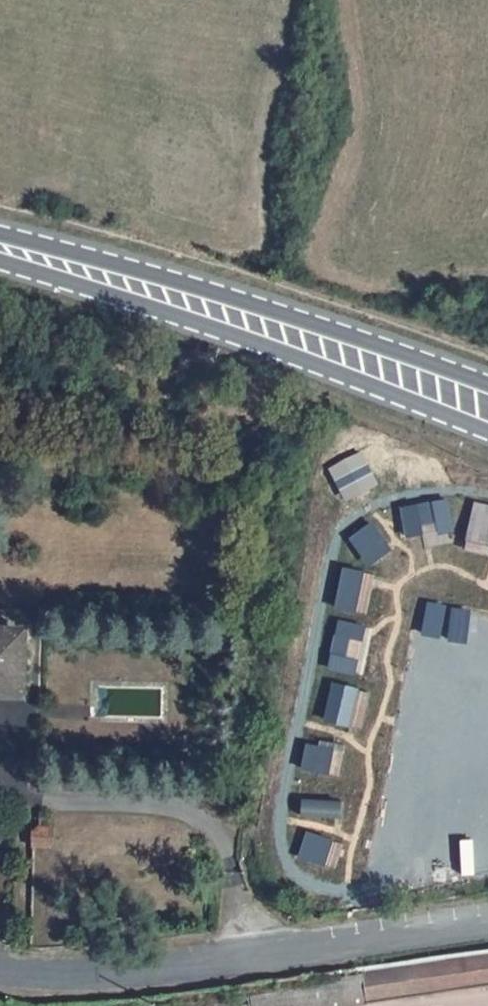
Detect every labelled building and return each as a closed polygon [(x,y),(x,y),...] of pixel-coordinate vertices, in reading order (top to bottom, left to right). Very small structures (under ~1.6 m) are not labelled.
[(24,681),(25,637),(13,636),(8,636),(8,631),(8,629),(0,629),(0,680),(24,681)] [(24,681),(0,680),(0,695),(24,695),(24,681)] [(34,833),(34,847),(50,847),(51,827),(41,828),(34,833)] [(365,970),(365,974),(370,1004),(487,985),(487,951),(365,970)]
